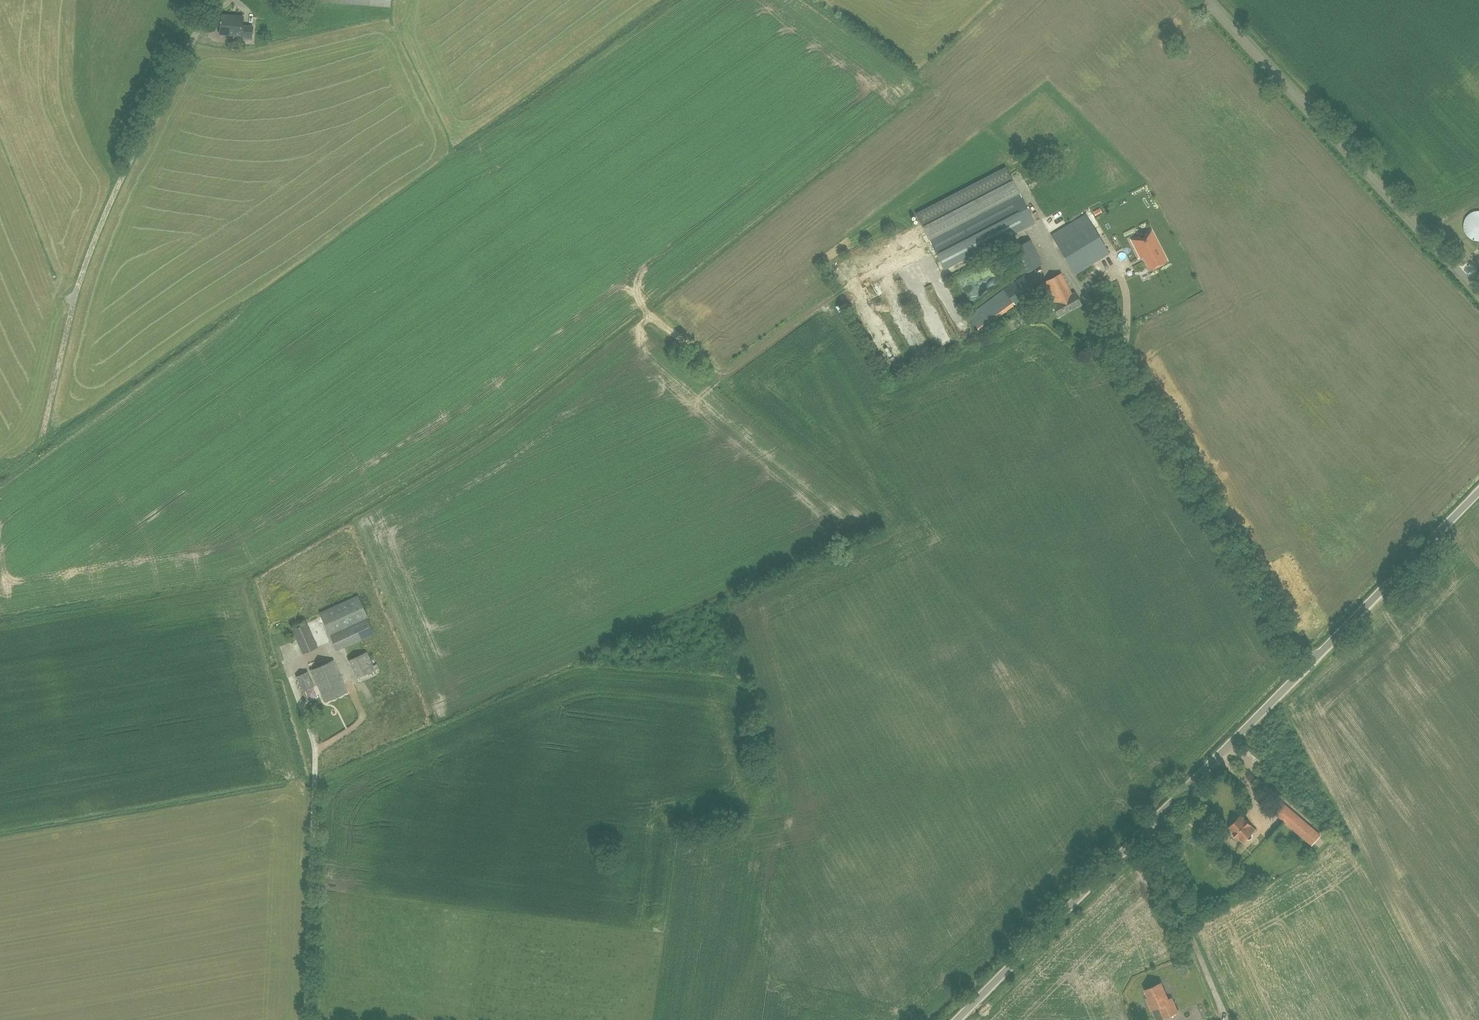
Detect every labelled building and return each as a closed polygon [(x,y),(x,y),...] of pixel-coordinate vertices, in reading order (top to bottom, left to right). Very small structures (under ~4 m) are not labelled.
[(242,25),(243,16),(235,15),(235,18),(222,17),(220,34),(241,35),(241,38),(252,39),(253,26),(242,25)] [(917,214),(930,239),(945,268),(1035,222),(1006,167),(917,214)] [(1464,222),(1464,227),(1465,232),(1468,236),(1472,239),(1476,240),(1478,240),(1478,211),(1474,212),(1470,214),(1466,217),(1464,222)] [(1075,274),(1109,253),(1086,214),(1051,235),(1075,274)] [(1140,238),(1133,242),(1140,256),(1145,254),(1151,267),(1165,260),(1151,232),(1146,235),(1147,238),(1145,238),(1145,237),(1142,239),(1143,240),(1141,241),(1140,238)] [(1020,274),(1041,263),(1029,240),(1009,250),(1020,274)] [(1058,315),(1081,304),(1075,293),(1072,294),(1061,273),(1044,282),(1055,303),(1052,304),(1058,315)] [(979,330),(1035,288),(1024,274),(968,315),(979,330)] [(848,288),(853,294),(858,289),(854,283),(848,288)] [(1042,297),(1049,293),(1043,283),(1036,286),(1042,297)] [(369,617),(359,595),(320,613),(337,650),(374,633),(367,618),(369,617)] [(303,653),(317,647),(306,623),(293,629),(303,653)] [(357,678),(376,669),(367,652),(349,660),(357,678)] [(325,701),(347,691),(333,660),(311,670),(325,701)] [(303,692),(314,687),(307,671),(296,676),(303,692)] [(1321,834),(1281,800),(1272,811),(1312,845),(1321,834)] [(1251,824),(1246,819),(1246,820),(1241,815),(1237,818),(1236,818),(1235,817),(1234,817),(1233,818),(1232,818),(1232,819),(1231,820),(1231,821),(1231,822),(1232,823),(1228,827),(1233,832),(1238,837),(1243,842),(1247,838),(1248,839),(1249,839),(1250,839),(1251,839),(1252,838),(1252,837),(1253,837),(1253,836),(1253,835),(1252,834),(1252,833),(1255,829),(1251,825),(1251,824)] [(1165,1017),(1177,1012),(1172,999),(1169,1001),(1161,983),(1146,989),(1149,997),(1147,998),(1152,1009),(1159,1006),(1165,1017)]
